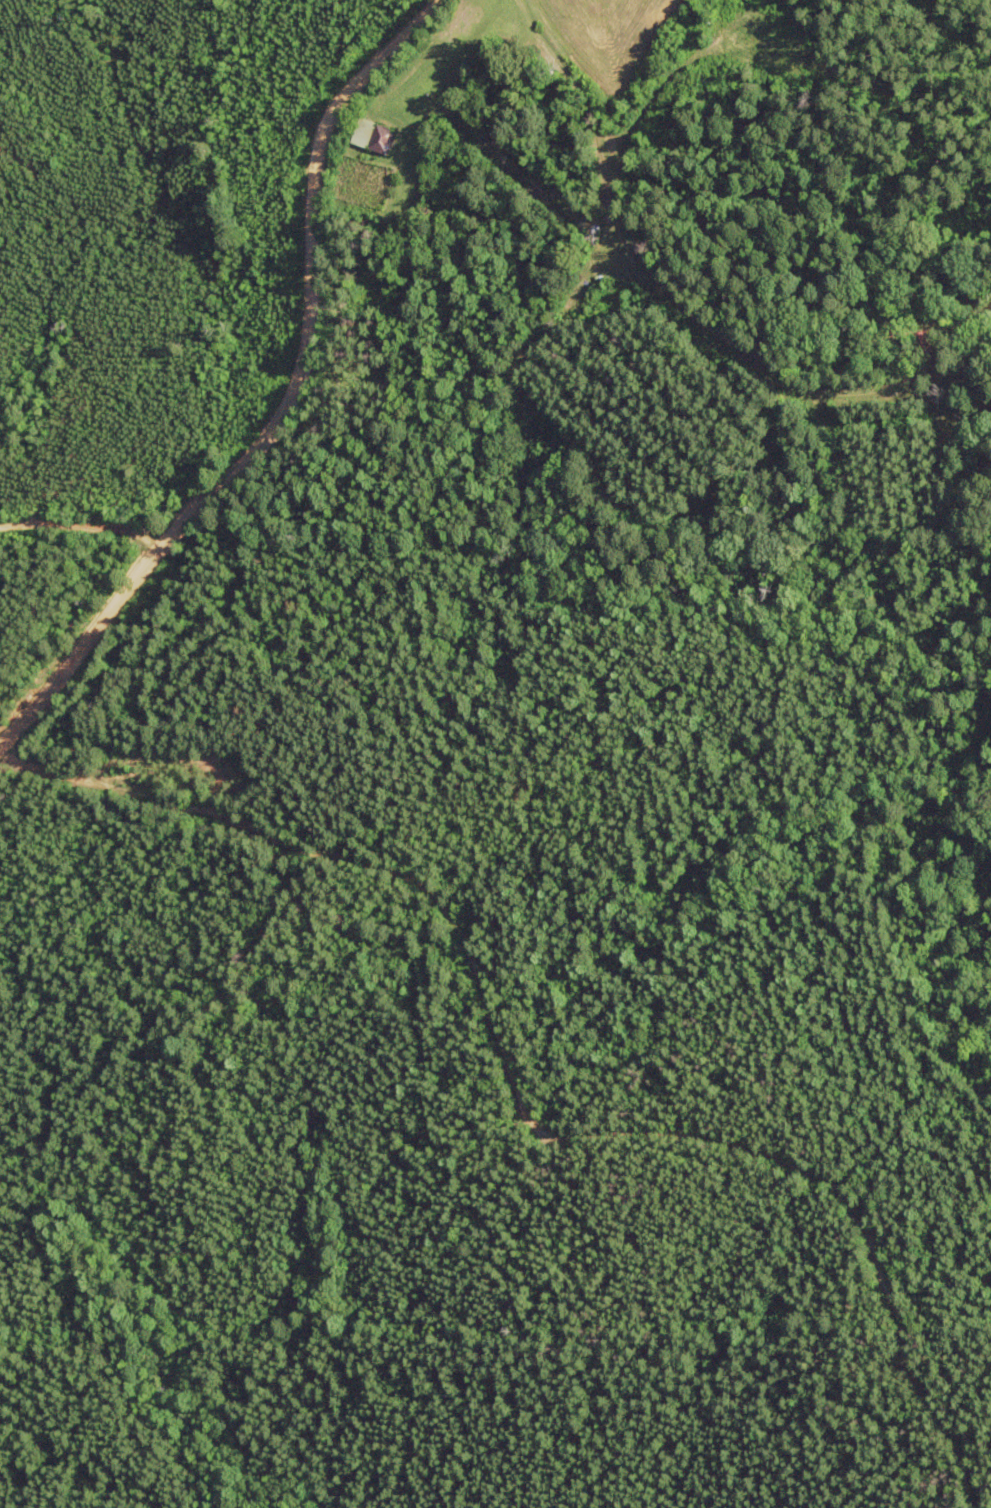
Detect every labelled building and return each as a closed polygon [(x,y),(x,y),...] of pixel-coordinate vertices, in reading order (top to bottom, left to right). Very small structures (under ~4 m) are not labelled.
[(398,129),(360,117),(352,142),(389,155),(398,129)]
